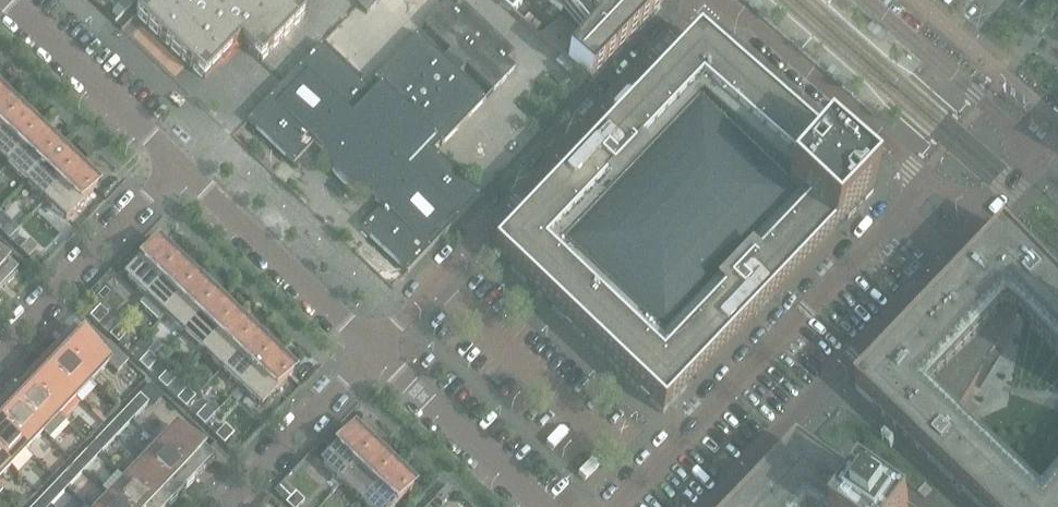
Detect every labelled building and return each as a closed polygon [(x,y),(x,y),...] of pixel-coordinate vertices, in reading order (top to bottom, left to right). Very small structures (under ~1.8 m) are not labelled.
[(135,2),(133,0),(124,0),(121,4),(127,10),(135,2)] [(261,61),(305,15),(290,0),(149,0),(136,14),(204,79),(240,42),(261,61)] [(380,0),(362,0),(358,5),(367,14),(380,0)] [(513,14),(525,0),(497,0),(513,14)] [(576,15),(565,22),(542,39),(543,40),(591,82),(660,10),(662,7),(654,0),(558,0),(576,15)] [(119,19),(127,10),(121,4),(113,13),(119,19)] [(442,146),(486,100),(460,75),(467,67),(493,92),(516,68),(508,62),(515,54),(461,4),(454,11),(446,4),(424,27),(450,52),(444,59),(417,34),(373,80),(374,82),(368,89),(321,44),(248,121),(294,165),(315,143),(322,149),(329,156),(327,159),(332,169),(342,182),(347,186),(356,192),(366,196),(368,193),(382,207),(361,229),(408,273),(481,196),(433,151),(440,145),(442,146)] [(838,230),(874,192),(698,39),(494,253),(663,414),(823,245),(838,230)] [(20,114),(21,113),(20,113),(4,93),(2,95),(1,96),(0,97),(0,135),(20,114)] [(39,132),(40,131),(23,111),(20,113),(21,113),(20,114),(0,135),(0,156),(9,164),(39,132)] [(27,182),(58,150),(58,149),(42,129),(40,131),(39,132),(9,164),(27,182)] [(46,200),(77,167),(61,147),(58,149),(58,150),(27,182),(46,200)] [(66,220),(97,188),(98,187),(80,165),(77,167),(46,200),(66,220)] [(9,240),(19,230),(10,222),(0,232),(9,240)] [(891,354),(856,390),(979,506),(1039,506),(952,424),(1021,308),(1054,342),(1057,346),(1057,285),(1007,232),(980,261),(958,284),(935,308),(891,354)] [(29,259),(39,249),(30,240),(20,251),(29,259)] [(147,297),(178,265),(179,264),(179,263),(161,242),(158,246),(128,278),(147,297)] [(0,261),(0,289),(7,282),(9,284),(18,274),(11,267),(9,269),(0,261)] [(166,315),(198,282),(198,281),(181,261),(179,263),(179,264),(178,265),(147,297),(166,315)] [(217,300),(216,299),(200,279),(198,281),(198,282),(166,315),(185,333),(217,300)] [(204,351),(236,318),(235,317),(219,297),(216,299),(217,300),(185,333),(204,351)] [(99,326),(109,315),(100,307),(90,317),(99,326)] [(255,336),(254,335),(238,315),(235,317),(236,318),(204,351),(223,369),(255,336)] [(119,344),(128,334),(120,326),(110,336),(119,344)] [(109,364),(101,357),(81,337),(82,335),(75,329),(66,338),(68,340),(58,351),(92,382),(109,364)] [(242,387),(274,354),(273,353),(257,333),(254,335),(255,336),(223,369),(242,387)] [(92,382),(58,351),(42,368),(75,399),(92,382)] [(262,406),(292,374),(293,373),(276,351),(273,353),(274,354),(242,387),(262,406)] [(148,372),(158,362),(149,354),(139,364),(148,372)] [(75,399),(42,368),(26,385),(59,416),(75,399)] [(167,390),(177,380),(168,372),(158,382),(167,390)] [(154,408),(165,397),(151,384),(140,396),(127,409),(136,418),(149,404),(154,408)] [(59,416),(26,385),(9,402),(43,433),(51,441),(67,424),(59,416)] [(186,408),(196,398),(187,390),(177,400),(186,408)] [(9,402),(0,412),(0,425),(27,451),(43,433),(9,402)] [(96,408),(91,413),(102,425),(108,420),(96,408)] [(205,426),(215,416),(206,408),(196,418),(205,426)] [(130,424),(121,416),(108,430),(116,438),(130,424)] [(0,425),(0,458),(10,468),(27,451),(0,425)] [(225,445),(235,435),(226,426),(216,437),(225,445)] [(205,456),(177,429),(160,447),(193,479),(203,468),(205,470),(214,461),(207,454),(205,456)] [(375,450),(374,450),(357,429),(323,464),(343,483),(375,450)] [(116,438),(108,430),(94,444),(103,452),(116,438)] [(193,479),(160,447),(144,464),(177,496),(193,479)] [(362,501),(394,468),(393,468),(376,447),(374,450),(375,450),(343,483),(362,501)] [(97,458),(88,450),(75,464),(84,472),(97,458)] [(800,450),(786,464),(775,476),(745,506),(882,506),(800,450)] [(0,458),(0,479),(10,468),(0,458)] [(84,472),(75,464),(62,478),(70,486),(84,472)] [(144,464),(127,481),(155,506),(166,506),(177,496),(144,464)] [(410,491),(413,487),(395,465),(393,468),(394,468),(362,501),(368,506),(394,506),(410,491)] [(127,481),(111,498),(120,506),(155,506),(127,481)] [(65,492),(56,484),(43,498),(51,506),(65,492)] [(442,506),(455,492),(448,486),(435,500),(442,506)] [(305,502),(296,493),(286,504),(290,506),(300,506),(305,502)] [(11,501),(18,506),(25,506),(28,504),(17,494),(11,501)] [(1049,506),(1057,506),(1057,496),(1049,506)] [(43,498),(34,506),(51,506),(43,498)] [(111,498),(103,506),(120,506),(111,498)]
